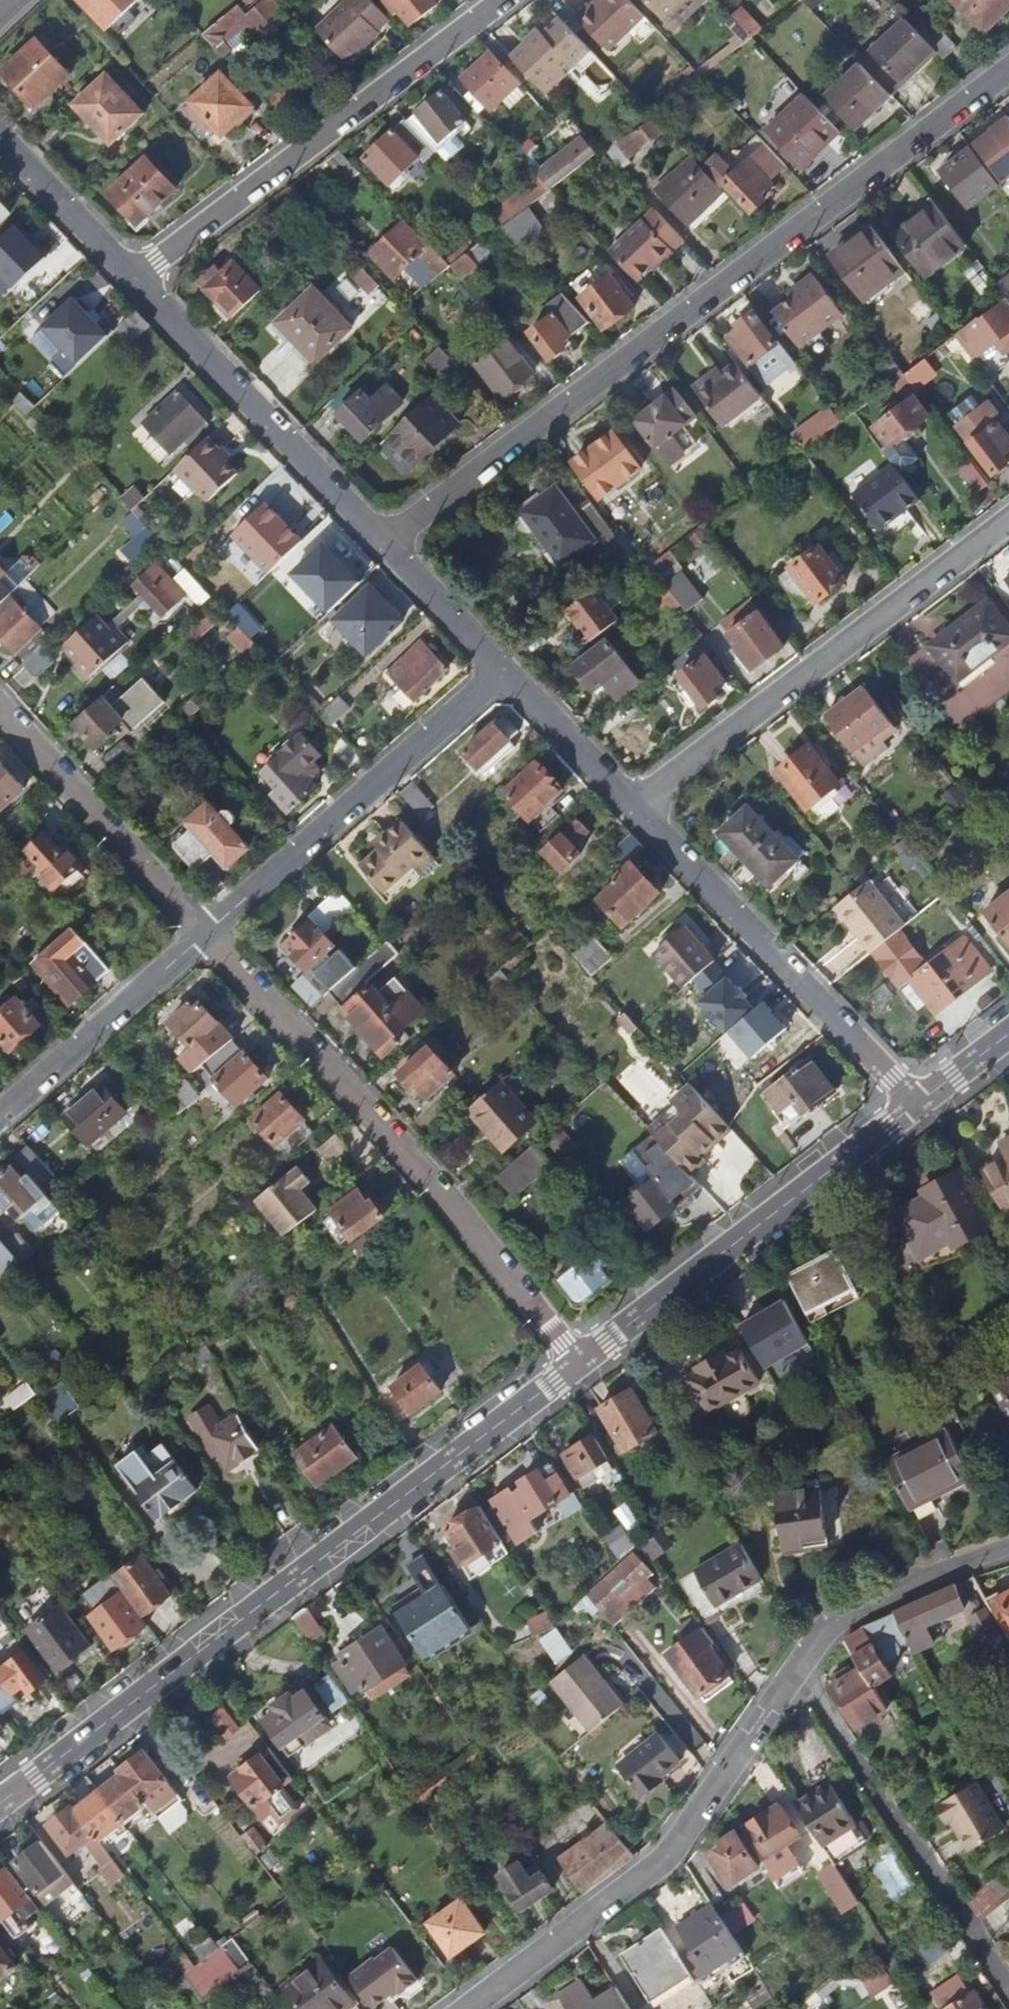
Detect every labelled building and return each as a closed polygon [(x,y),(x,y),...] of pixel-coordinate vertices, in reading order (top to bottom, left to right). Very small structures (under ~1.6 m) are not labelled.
[(111,31),(143,0),(80,0),(111,31)] [(250,16),(241,4),(204,36),(232,66),(241,58),(230,47),(229,36),(242,25),(248,30),(253,26),(265,40),(291,19),(285,12),(274,0),(269,0),(250,16)] [(373,0),(349,0),(318,30),(350,64),(363,51),(361,49),(367,43),(369,45),(382,33),(380,31),(392,20),(373,0)] [(392,6),(396,2),(413,25),(441,4),(438,0),(387,0),(392,6)] [(582,25),(615,58),(651,23),(629,0),(620,0),(602,17),(596,11),(582,25)] [(667,21),(689,0),(646,0),(667,21)] [(985,34),(1008,9),(1008,0),(951,0),(985,34)] [(733,18),(743,29),(752,39),(763,30),(743,9),(733,18)] [(921,9),(909,21),(916,28),(928,16),(921,9)] [(916,28),(935,49),(939,52),(945,59),(958,47),(928,16),(916,28)] [(906,17),(860,60),(863,63),(892,94),(919,70),(916,67),(935,49),(916,28),(909,21),(906,17)] [(525,44),(511,57),(547,94),(568,75),(573,80),(597,58),(560,20),(530,48),(525,44)] [(743,29),(711,54),(719,63),(752,39),(743,29)] [(5,73),(39,107),(71,75),(37,42),(5,73)] [(492,54),(461,82),(492,113),(504,101),(519,87),(522,85),(492,54)] [(863,63),(827,97),(856,128),(892,94),(863,63)] [(193,102),(225,135),(255,107),(223,74),(193,102)] [(76,107),(113,146),(146,115),(108,76),(76,107)] [(519,87),(504,101),(514,112),(529,97),(519,87)] [(441,94),(409,124),(434,151),(465,123),(441,94)] [(771,133),(803,166),(829,143),(830,144),(842,133),(809,98),(771,133)] [(976,150),(984,160),(990,168),(1001,182),(1008,176),(1008,117),(993,129),(997,134),(976,150)] [(652,119),(632,137),(642,148),(662,130),(652,119)] [(406,120),(365,160),(391,187),(421,160),(425,164),(437,154),(434,151),(409,124),(406,120)] [(584,136),(545,173),(540,169),(535,173),(540,178),(550,188),(598,152),(584,136)] [(605,151),(620,168),(642,148),(632,137),(619,146),(617,143),(605,151)] [(944,171),(970,205),(1001,182),(990,168),(984,160),(976,150),(975,148),(944,171)] [(774,183),(751,159),(742,150),(735,150),(724,161),(718,155),(703,169),(721,187),(725,183),(754,213),(767,200),(763,195),(774,183)] [(326,163),(348,186),(359,175),(338,151),(326,160),(328,162),(326,163)] [(148,158),(111,195),(142,226),(179,189),(148,158)] [(657,192),(689,226),(725,191),(721,187),(703,169),(693,158),(657,192)] [(540,178),(493,215),(504,226),(526,209),(551,190),(550,188),(540,178)] [(13,217),(0,203),(0,229),(13,217)] [(896,232),(927,274),(967,244),(936,203),(896,232)] [(501,228),(520,249),(543,230),(526,209),(504,226),(501,228)] [(657,209),(612,253),(639,280),(672,249),(675,251),(687,240),(657,209)] [(404,225),(371,255),(395,279),(421,255),(437,271),(446,262),(423,238),(419,241),(404,225)] [(18,291),(49,261),(37,250),(30,242),(34,239),(21,226),(0,246),(0,272),(18,291)] [(833,257),(869,304),(909,273),(874,226),(833,257)] [(30,242),(37,250),(41,246),(34,239),(30,242)] [(450,266),(462,279),(477,265),(466,254),(450,266)] [(357,304),(371,317),(394,293),(357,260),(337,282),(359,302),(357,304)] [(207,292),(234,320),(262,292),(235,265),(207,292)] [(801,348),(846,314),(816,274),(800,287),(803,292),(775,313),(801,348)] [(998,285),(1007,297),(1008,295),(1008,276),(998,285)] [(586,302),(607,330),(636,308),(624,292),(619,284),(616,281),(586,302)] [(619,284),(624,292),(629,288),(624,281),(619,284)] [(315,289),(274,329),(296,352),(303,346),(320,364),(355,329),(315,289)] [(469,311),(488,330),(500,318),(481,299),(469,311)] [(962,331),(978,352),(1000,336),(1008,348),(1008,311),(1001,301),(962,331)] [(46,332),(80,368),(117,333),(106,322),(101,328),(77,302),(46,332)] [(571,302),(530,333),(551,360),(566,349),(563,344),(591,323),(571,302)] [(732,338),(772,389),(801,367),(782,343),(780,344),(756,315),(741,326),(743,330),(732,338)] [(964,345),(956,335),(948,342),(955,352),(964,345)] [(478,365),(504,397),(534,373),(509,341),(478,365)] [(989,370),(1007,357),(999,345),(981,358),(989,370)] [(461,367),(441,347),(429,359),(448,379),(461,367)] [(918,388),(940,374),(928,357),(907,371),(918,388)] [(696,387),(725,426),(764,397),(739,365),(715,382),(710,376),(696,387)] [(892,384),(907,404),(915,398),(917,399),(922,396),(905,374),(892,384)] [(678,389),(637,421),(672,466),(688,454),(673,435),(698,416),(678,389)] [(348,390),(332,406),(341,415),(357,399),(348,390)] [(357,399),(341,415),(340,417),(366,442),(402,406),(387,391),(369,407),(360,397),(357,399)] [(16,401),(31,418),(39,410),(38,409),(24,394),(16,401)] [(147,428),(173,457),(186,445),(191,449),(212,428),(181,394),(147,428)] [(432,396),(389,437),(418,467),(459,425),(432,396)] [(994,475),(1008,464),(1008,462),(1004,455),(1008,451),(1008,437),(994,417),(999,412),(991,401),(983,408),(974,396),(950,413),(959,425),(958,426),(994,475)] [(893,415),(876,428),(891,447),(885,451),(896,465),(902,473),(921,459),(904,436),(929,417),(917,399),(915,398),(907,404),(904,406),(901,402),(890,410),(893,415)] [(795,428),(803,444),(842,422),(834,406),(795,428)] [(586,448),(614,428),(607,419),(579,439),(586,448)] [(214,436),(181,468),(201,489),(204,486),(216,498),(242,472),(224,453),(227,450),(214,436)] [(607,446),(617,461),(630,451),(620,437),(607,446)] [(576,463),(602,499),(643,469),(630,451),(617,461),(607,446),(605,443),(576,463)] [(958,470),(977,495),(989,485),(971,461),(958,470)] [(855,496),(881,531),(922,500),(902,473),(896,465),(855,496)] [(145,502),(134,513),(136,514),(142,521),(161,502),(158,498),(167,489),(163,485),(145,502)] [(535,530),(552,552),(556,549),(567,563),(596,542),(555,488),(522,513),(521,514),(520,515),(519,516),(519,518),(518,519),(518,521),(518,522),(518,524),(519,525),(519,527),(520,528),(521,529),(522,530),(523,531),(525,532),(526,532),(528,532),(529,532),(531,532),(532,532),(534,531),(535,530)] [(141,497),(130,508),(134,513),(145,502),(141,497)] [(161,502),(142,521),(147,527),(167,507),(161,502)] [(237,536),(273,574),(304,544),(268,506),(237,536)] [(140,538),(125,554),(135,565),(160,541),(147,527),(142,521),(136,514),(126,523),(140,538)] [(611,550),(601,558),(614,574),(633,559),(608,524),(599,532),(611,550)] [(792,568),(818,603),(818,604),(848,582),(838,568),(829,557),(821,546),(792,568)] [(296,578),(331,616),(361,587),(326,549),(296,578)] [(829,557),(838,568),(844,564),(836,552),(829,557)] [(666,585),(682,572),(668,553),(650,567),(665,585),(666,585)] [(101,618),(69,647),(83,662),(82,670),(93,682),(133,645),(122,633),(143,613),(155,616),(159,612),(169,623),(192,601),(160,565),(136,587),(146,597),(110,629),(101,618)] [(779,578),(805,613),(818,603),(792,568),(779,578)] [(666,585),(689,614),(705,601),(682,572),(666,585)] [(17,594),(0,575),(0,611),(17,594)] [(184,587),(204,607),(213,598),(194,577),(184,587)] [(665,585),(651,596),(666,617),(681,606),(665,585)] [(338,623),(373,660),(409,626),(375,588),(338,623)] [(568,611),(592,642),(619,621),(594,589),(568,611)] [(19,656),(49,628),(17,594),(0,611),(0,636),(19,656)] [(1008,641),(1008,627),(990,602),(960,624),(961,631),(936,650),(959,680),(1008,641)] [(728,636),(732,640),(747,662),(753,670),(786,647),(761,611),(728,636)] [(49,628),(19,656),(29,667),(58,639),(49,628)] [(257,645),(243,630),(234,639),(247,653),(257,645)] [(726,644),(742,666),(747,662),(732,640),(726,644)] [(644,684),(610,641),(576,667),(596,692),(608,684),(621,701),(644,684)] [(426,644),(393,678),(418,703),(452,671),(426,644)] [(147,660),(157,670),(168,659),(160,648),(147,660)] [(681,676),(706,709),(721,697),(714,689),(726,680),(708,656),(681,676)] [(118,687),(77,725),(101,751),(118,736),(114,733),(133,715),(118,698),(124,693),(118,687)] [(827,718),(865,767),(890,748),(880,735),(894,724),(866,688),(827,718)] [(204,692),(183,712),(191,721),(211,701),(204,692)] [(341,697),(322,715),(334,728),(352,710),(341,697)] [(466,753),(487,776),(519,748),(513,741),(522,734),(507,717),(466,753)] [(282,761),(265,776),(281,794),(276,798),(291,815),(319,790),(315,786),(323,780),(322,772),(315,764),(323,757),(305,737),(281,759),(282,761)] [(333,751),(350,770),(362,759),(344,739),(333,751)] [(127,742),(105,763),(115,774),(138,753),(127,742)] [(782,772),(811,809),(841,786),(811,749),(782,772)] [(27,790),(0,760),(0,814),(27,790)] [(540,764),(508,795),(544,834),(563,816),(551,805),(565,791),(540,764)] [(408,798),(426,817),(437,807),(420,787),(408,798)] [(211,808),(176,841),(204,871),(217,860),(228,873),(252,852),(234,830),(239,825),(239,819),(233,812),(227,814),(219,805),(215,810),(211,808)] [(722,836),(747,863),(775,836),(750,809),(722,836)] [(0,830),(0,846),(7,854),(35,829),(21,812),(0,830)] [(580,821),(547,852),(565,872),(584,854),(576,846),(591,833),(580,821)] [(405,823),(378,847),(385,854),(366,872),(389,896),(418,869),(423,874),(439,859),(405,823)] [(50,835),(16,867),(32,885),(42,875),(57,892),(86,867),(69,849),(66,853),(50,835)] [(635,836),(616,854),(626,865),(646,847),(635,836)] [(775,836),(747,863),(772,889),(800,862),(775,836)] [(900,858),(910,871),(922,862),(912,849),(900,858)] [(634,864),(618,879),(621,882),(602,899),(627,927),(661,896),(634,864)] [(472,876),(482,888),(493,878),(482,866),(472,876)] [(856,894),(836,909),(840,914),(852,929),(855,927),(863,936),(860,939),(873,955),(907,927),(874,886),(871,882),(856,894)] [(1008,942),(1008,895),(987,913),(1008,942)] [(289,947),(310,970),(307,973),(328,996),(333,992),(360,969),(345,952),(337,959),(332,953),(339,946),(317,922),(289,947)] [(687,929),(657,955),(687,990),(697,981),(717,964),(687,929)] [(38,967),(74,1007),(112,972),(75,932),(38,967)] [(577,957),(596,978),(617,960),(598,938),(577,957)] [(965,939),(912,981),(938,1013),(990,971),(965,939)] [(333,992),(349,1010),(347,1012),(388,1058),(403,1044),(397,1039),(426,1013),(398,980),(381,995),(370,982),(387,966),(377,954),(360,969),(333,992)] [(717,964),(697,981),(710,996),(703,1003),(731,1035),(733,1033),(758,1011),(749,1000),(751,998),(742,987),(740,989),(717,964)] [(503,973),(484,989),(499,1005),(518,989),(503,973)] [(17,981),(29,994),(34,989),(23,977),(17,981)] [(0,1019),(0,1037),(15,1053),(54,1018),(38,999),(28,1008),(20,1001),(0,1019)] [(173,1022),(193,1045),(185,1051),(201,1069),(204,1066),(235,1040),(203,1002),(196,1009),(192,1004),(173,1022)] [(758,1011),(733,1033),(756,1059),(790,1030),(767,1003),(758,1011)] [(633,1034),(641,1027),(628,1012),(620,1019),(633,1034)] [(204,1066),(238,1105),(268,1079),(235,1040),(204,1066)] [(394,1067),(416,1093),(423,1087),(433,1098),(458,1076),(426,1040),(394,1067)] [(814,1060),(770,1091),(782,1109),(796,1100),(806,1114),(837,1092),(814,1060)] [(471,1111),(507,1151),(541,1121),(504,1081),(471,1111)] [(733,1129),(720,1115),(691,1083),(675,1097),(675,1106),(683,1114),(671,1125),(663,1117),(649,1130),(651,1133),(691,1176),(706,1161),(700,1154),(715,1141),(717,1143),(733,1129)] [(181,1091),(191,1102),(200,1094),(190,1084),(181,1091)] [(104,1087),(68,1119),(93,1146),(129,1114),(104,1087)] [(170,1100),(180,1112),(191,1102),(181,1091),(170,1100)] [(283,1096),(254,1121),(277,1149),(279,1148),(289,1158),(314,1137),(305,1125),(306,1123),(283,1096)] [(129,1114),(93,1146),(101,1155),(138,1124),(129,1114)] [(691,1176),(651,1133),(633,1150),(657,1176),(625,1202),(649,1232),(679,1209),(693,1197),(703,1189),(691,1176)] [(349,1150),(337,1136),(318,1152),(329,1165),(349,1150)] [(1008,1210),(1008,1141),(995,1149),(1003,1161),(987,1171),(1008,1210)] [(536,1144),(499,1176),(516,1196),(553,1164),(536,1144)] [(33,1177),(35,1179),(45,1170),(30,1155),(20,1163),(32,1176),(33,1177)] [(0,1181),(0,1206),(2,1209),(8,1205),(23,1222),(27,1218),(45,1239),(56,1230),(59,1232),(66,1233),(75,1225),(56,1203),(52,1198),(35,1179),(33,1177),(32,1176),(27,1181),(15,1167),(0,1181)] [(312,1183),(299,1168),(275,1188),(260,1201),(289,1237),(320,1212),(302,1191),(312,1183)] [(903,1216),(926,1257),(953,1242),(956,1247),(991,1228),(961,1173),(937,1186),(941,1195),(903,1216)] [(267,1177),(251,1191),(260,1201),(275,1188),(267,1177)] [(335,1216),(328,1223),(345,1245),(353,1238),(355,1241),(387,1217),(384,1214),(404,1197),(397,1189),(378,1206),(374,1202),(370,1205),(360,1192),(333,1213),(335,1216)] [(693,1197),(679,1209),(683,1214),(698,1202),(693,1197)] [(368,1235),(355,1245),(361,1254),(375,1244),(368,1235)] [(21,1264),(25,1268),(38,1258),(21,1237),(8,1247),(21,1264)] [(5,1276),(21,1264),(8,1247),(1,1239),(0,1240),(0,1276),(5,1276)] [(305,1257),(312,1266),(324,1258),(317,1248),(305,1257)] [(792,1277),(816,1324),(831,1316),(827,1307),(859,1291),(840,1252),(792,1277)] [(576,1268),(559,1281),(578,1306),(582,1306),(614,1281),(604,1268),(608,1265),(600,1255),(578,1271),(576,1268)] [(759,1319),(744,1328),(769,1370),(812,1344),(787,1303),(775,1310),(774,1314),(763,1320),(759,1319)] [(775,1310),(759,1319),(763,1320),(774,1314),(775,1310)] [(423,1347),(439,1369),(452,1359),(436,1338),(423,1347)] [(704,1375),(688,1384),(705,1413),(709,1410),(711,1414),(725,1405),(730,1413),(732,1415),(734,1417),(738,1420),(742,1420),(746,1419),(749,1417),(752,1414),(754,1411),(753,1407),(752,1403),(751,1400),(746,1393),(764,1382),(746,1351),(733,1359),(730,1353),(701,1370),(704,1375)] [(379,1399),(397,1429),(444,1393),(424,1366),(379,1399)] [(1008,1409),(1008,1372),(994,1379),(1008,1409)] [(63,1386),(40,1402),(60,1427),(82,1412),(63,1386)] [(603,1411),(629,1455),(663,1435),(637,1390),(603,1411)] [(191,1419),(214,1455),(224,1449),(235,1467),(261,1451),(239,1416),(221,1427),(210,1408),(191,1419)] [(297,1454),(320,1486),(357,1459),(335,1427),(297,1454)] [(946,1431),(885,1462),(910,1510),(970,1479),(946,1431)] [(569,1459),(581,1480),(612,1461),(599,1441),(569,1459)] [(145,1448),(119,1466),(161,1523),(202,1492),(166,1443),(150,1455),(145,1448)] [(516,1489),(498,1501),(526,1544),(543,1533),(536,1521),(564,1503),(574,1519),(590,1509),(580,1493),(574,1497),(556,1468),(545,1474),(544,1472),(525,1484),(530,1491),(521,1496),(516,1489)] [(777,1498),(786,1551),(830,1544),(822,1491),(777,1498)] [(451,1532),(473,1568),(508,1544),(486,1510),(451,1532)] [(652,1539),(664,1556),(677,1548),(664,1530),(660,1533),(652,1539)] [(644,1545),(656,1562),(664,1556),(652,1539),(644,1545)] [(508,1544),(473,1568),(482,1581),(516,1558),(508,1544)] [(745,1545),(700,1573),(718,1603),(748,1585),(749,1589),(765,1579),(745,1545)] [(637,1556),(593,1601),(616,1628),(648,1596),(641,1589),(655,1574),(637,1556)] [(118,1578),(146,1615),(174,1595),(145,1557),(118,1578)] [(401,1618),(430,1660),(475,1630),(427,1560),(412,1570),(425,1590),(431,1598),(401,1618)] [(686,1581),(710,1625),(725,1616),(718,1603),(700,1573),(686,1581)] [(930,1599),(897,1614),(909,1637),(958,1614),(957,1612),(967,1603),(959,1586),(950,1590),(930,1599)] [(425,1590),(396,1609),(401,1618),(431,1598),(425,1590)] [(1008,1630),(1008,1597),(1005,1591),(991,1599),(1008,1630)] [(94,1617),(118,1650),(151,1626),(126,1593),(94,1617)] [(30,1630),(61,1669),(95,1644),(64,1604),(30,1630)] [(296,1619),(315,1646),(328,1637),(310,1609),(296,1619)] [(999,1655),(1008,1649),(1008,1641),(991,1610),(976,1619),(999,1655)] [(1,1642),(15,1631),(1,1613),(0,1613),(0,1641),(1,1642)] [(538,1624),(546,1636),(562,1629),(552,1614),(538,1624)] [(897,1614),(885,1620),(903,1646),(911,1642),(909,1637),(897,1614)] [(849,1643),(864,1669),(876,1688),(880,1685),(894,1678),(887,1666),(900,1658),(904,1649),(903,1646),(885,1620),(875,1624),(865,1629),(867,1632),(848,1642),(849,1643)] [(345,1657),(348,1663),(341,1668),(360,1694),(367,1689),(371,1693),(374,1691),(381,1700),(414,1677),(407,1666),(410,1664),(406,1659),(413,1654),(392,1624),(345,1657)] [(0,1641),(0,1661),(6,1669),(30,1651),(15,1631),(1,1642),(0,1641)] [(670,1657),(702,1700),(734,1675),(701,1632),(670,1657)] [(6,1669),(1,1673),(18,1694),(28,1686),(34,1694),(52,1680),(30,1651),(6,1669)] [(554,1683),(594,1731),(628,1703),(588,1655),(554,1683)] [(856,1723),(860,1730),(890,1711),(876,1688),(864,1669),(851,1677),(848,1672),(834,1681),(843,1697),(840,1698),(856,1723)] [(319,1687),(339,1714),(354,1704),(335,1676),(319,1687)] [(266,1718),(291,1755),(305,1745),(301,1739),(315,1729),(320,1735),(334,1725),(311,1691),(298,1701),(292,1693),(277,1704),(281,1708),(266,1718)] [(611,1752),(648,1797),(668,1780),(662,1774),(685,1756),(652,1717),(611,1752)] [(295,1777),(274,1749),(265,1756),(265,1757),(238,1778),(271,1823),(280,1816),(286,1824),(304,1811),(287,1788),(298,1780),(295,1777)] [(129,1775),(153,1806),(164,1821),(190,1802),(151,1752),(126,1770),(129,1775)] [(104,1794),(128,1825),(137,1837),(149,1828),(140,1816),(153,1806),(129,1775),(104,1794)] [(953,1823),(957,1820),(978,1852),(1008,1832),(1008,1822),(981,1779),(948,1799),(940,1804),(953,1823)] [(804,1805),(831,1848),(865,1827),(838,1783),(804,1805)] [(82,1812),(104,1843),(128,1825),(104,1794),(82,1812)] [(53,1827),(76,1858),(93,1845),(109,1868),(106,1870),(118,1887),(131,1877),(104,1843),(82,1812),(78,1808),(53,1827)] [(746,1834),(754,1847),(764,1842),(775,1859),(772,1861),(780,1875),(801,1861),(792,1848),(806,1839),(789,1812),(774,1821),(771,1815),(753,1826),(755,1828),(746,1834)] [(280,1816),(271,1823),(284,1838),(291,1833),(285,1825),(286,1824),(280,1816)] [(562,1859),(588,1894),(609,1879),(638,1856),(611,1823),(562,1859)] [(247,1837),(260,1855),(272,1846),(259,1829),(247,1837)] [(714,1858),(734,1889),(763,1870),(740,1835),(723,1846),(726,1851),(714,1858)] [(20,1865),(51,1906),(80,1885),(48,1842),(20,1865)] [(837,1867),(822,1877),(847,1916),(862,1906),(837,1867)] [(984,1921),(1008,1897),(1008,1870),(1007,1868),(972,1901),(984,1921)] [(505,1883),(526,1912),(556,1891),(544,1875),(533,1884),(523,1870),(505,1883)] [(9,1923),(16,1932),(32,1920),(42,1911),(12,1871),(0,1880),(0,1911),(9,1923)] [(79,1902),(99,1929),(109,1923),(88,1895),(79,1902)] [(431,1925),(456,1958),(487,1933),(462,1901),(431,1925)] [(682,1931),(697,1954),(684,1963),(692,1975),(700,1987),(745,1956),(716,1910),(682,1931)] [(261,1912),(243,1925),(248,1932),(265,1918),(261,1912)] [(622,1956),(651,2001),(692,1975),(684,1963),(662,1929),(622,1956)] [(205,1941),(216,1956),(223,1950),(211,1935),(205,1941)] [(234,1937),(225,1943),(242,1964),(250,1957),(234,1937)] [(23,1969),(18,1963),(23,1959),(14,1948),(17,1946),(12,1939),(5,1944),(1,1939),(0,1940),(0,1987),(23,1969)] [(403,1990),(410,1991),(422,1981),(397,1949),(381,1962),(379,1959),(354,1978),(377,2008),(403,1990)] [(188,1977),(207,2001),(242,1974),(224,1950),(223,1950),(216,1956),(199,1968),(191,1975),(188,1977)] [(179,1960),(191,1975),(199,1968),(188,1954),(179,1960)] [(287,1991),(300,2008),(354,2008),(358,2006),(325,1962),(287,1991)] [(885,1966),(865,1979),(871,1988),(891,1975),(885,1966)] [(618,1986),(598,2001),(583,1979),(559,1996),(568,2008),(633,2008),(618,1986)] [(979,1994),(956,2008),(988,2008),(979,1994)]
